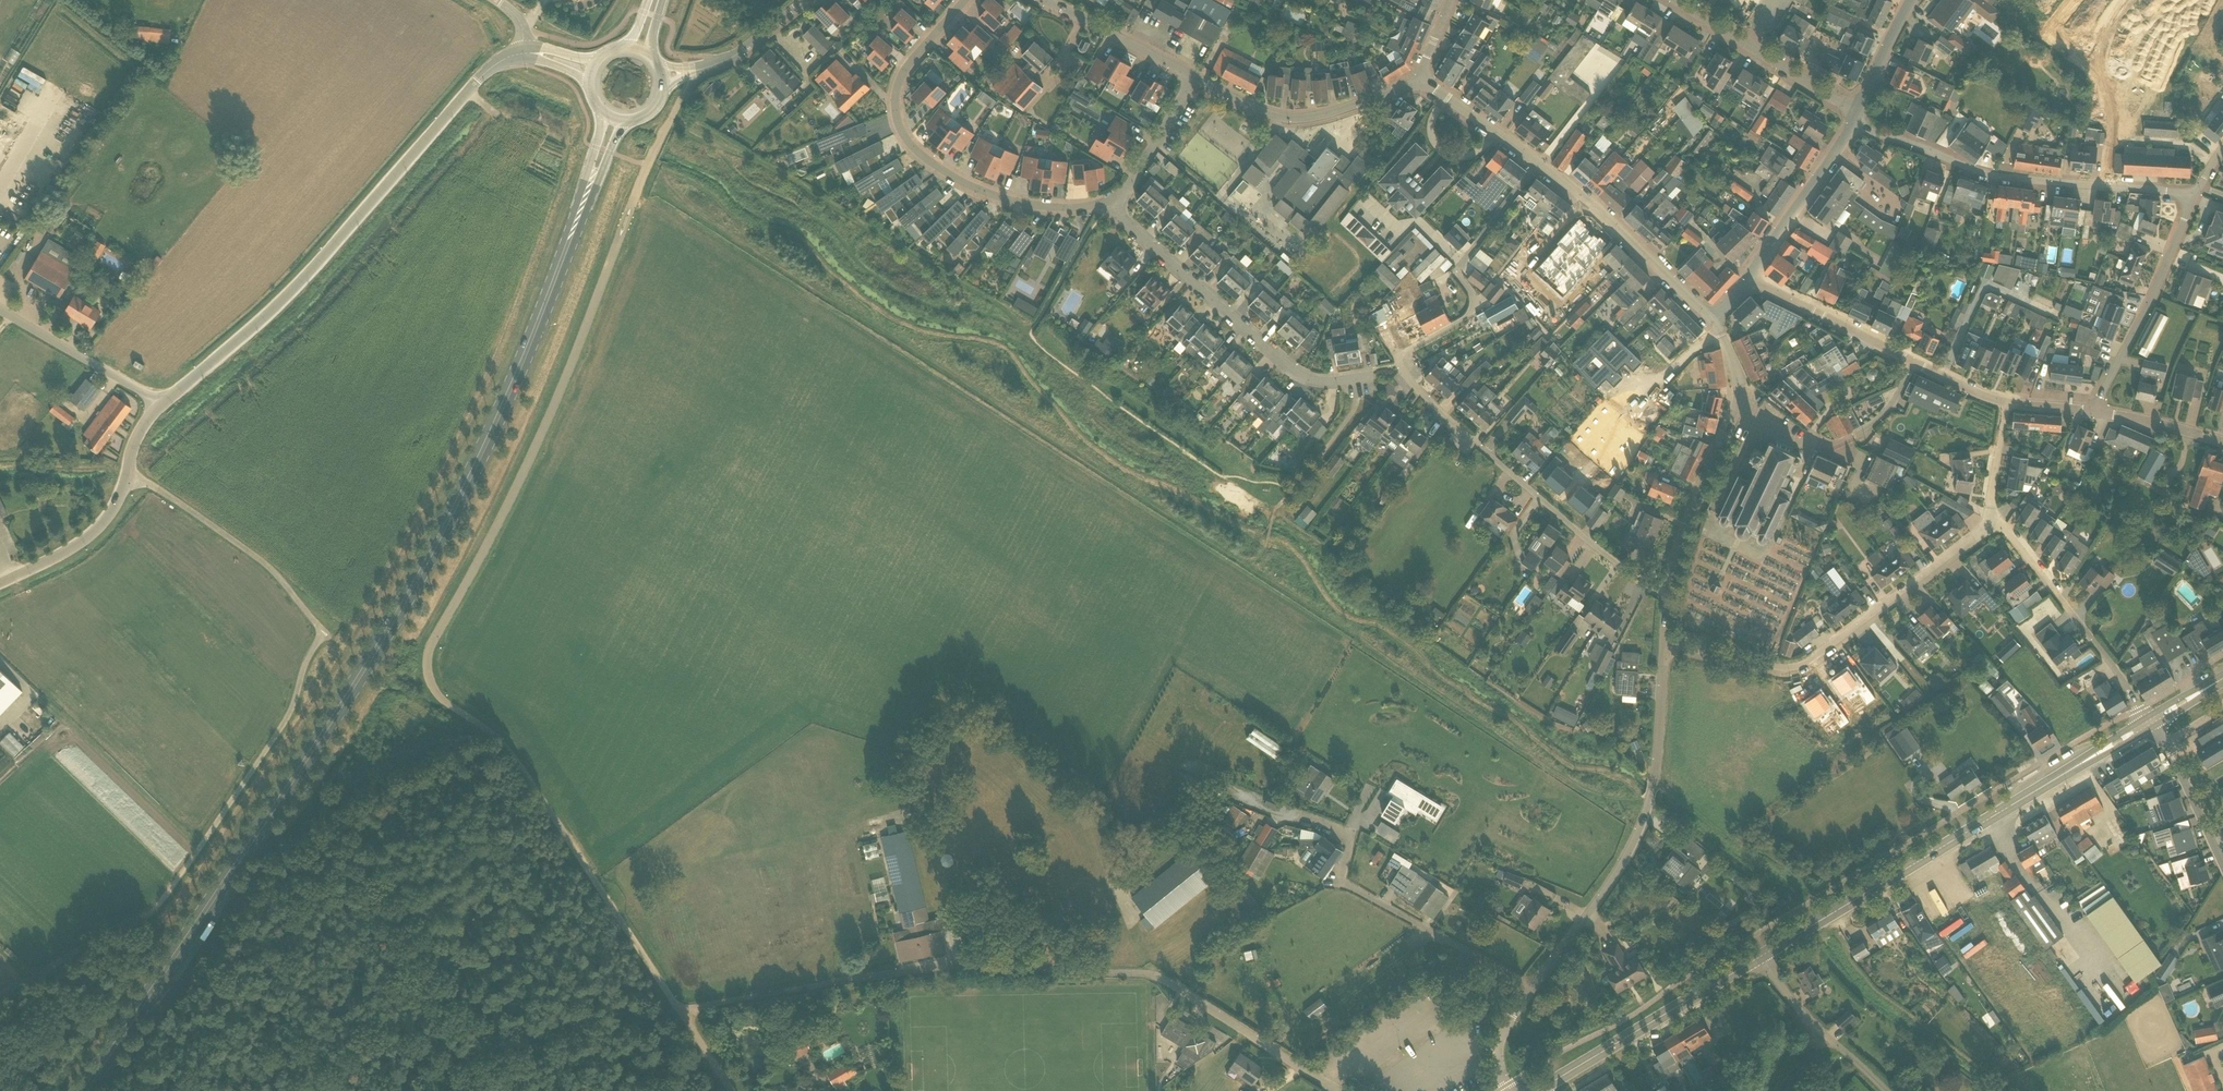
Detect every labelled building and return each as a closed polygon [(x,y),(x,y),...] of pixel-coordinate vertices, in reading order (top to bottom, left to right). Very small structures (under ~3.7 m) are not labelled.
[(935,8),(940,2),(942,0),(925,0),(935,8)] [(980,17),(995,30),(1006,17),(1001,13),(1005,8),(1003,6),(999,2),(996,0),(986,0),(983,4),(988,8),(980,17)] [(1184,15),(1188,8),(1185,6),(1184,8),(1182,11),(1163,0),(1162,0),(1154,14),(1168,22),(1168,21),(1178,26),(1181,20),(1190,25),(1192,20),(1184,15)] [(1178,26),(1177,27),(1211,46),(1231,12),(1209,0),(1193,0),(1190,5),(1194,7),(1192,10),(1188,8),(1184,15),(1192,20),(1190,25),(1181,20),(1178,26)] [(1258,0),(1248,0),(1247,0),(1251,2),(1250,7),(1255,9),(1258,0)] [(1412,0),(1391,0),(1400,4),(1399,5),(1417,14),(1415,17),(1432,24),(1437,12),(1421,4),(1414,1),(1412,0)] [(1414,1),(1421,4),(1437,12),(1442,0),(1412,0),(1414,1)] [(1471,0),(1494,11),(1496,6),(1492,4),(1494,0),(1471,0)] [(1535,7),(1543,13),(1548,5),(1541,0),(1539,0),(1535,7)] [(1622,0),(1603,0),(1601,3),(1615,11),(1611,17),(1617,21),(1624,8),(1619,5),(1622,0)] [(1887,15),(1856,0),(1850,0),(1848,5),(1857,9),(1854,15),(1861,18),(1862,17),(1869,20),(1882,26),(1887,15)] [(1893,2),(1890,1),(1890,0),(1869,0),(1856,0),(1887,15),(1893,2)] [(1959,20),(1963,23),(1968,16),(1971,18),(1976,11),(1992,23),(2000,12),(1984,0),(1947,0),(1933,18),(1951,31),(1959,20)] [(2050,10),(2038,0),(2030,0),(2026,6),(2042,19),(2050,10)] [(2050,10),(2057,0),(2038,0),(2050,10)] [(2137,10),(2157,25),(2164,17),(2174,25),(2180,17),(2162,0),(2155,8),(2147,2),(2145,5),(2143,3),(2137,10)] [(2180,17),(2188,11),(2179,0),(2162,0),(2180,17)] [(834,32),(838,28),(850,16),(837,1),(828,9),(823,5),(815,12),(834,32)] [(1650,9),(1637,1),(1630,12),(1624,8),(1617,21),(1622,25),(1626,18),(1639,26),(1650,9)] [(941,14),(946,8),(940,2),(935,8),(941,14)] [(1127,11),(1131,6),(1125,2),(1122,6),(1121,7),(1127,11)] [(1827,3),(1824,9),(1840,17),(1851,22),(1858,25),(1861,18),(1854,15),(1827,3)] [(903,7),(891,20),(896,25),(892,29),(907,42),(915,34),(910,29),(918,20),(903,7)] [(1133,25),(1140,12),(1134,7),(1134,8),(1130,13),(1126,21),(1133,25)] [(1655,28),(1662,17),(1650,9),(1639,26),(1635,32),(1653,44),(1661,31),(1655,28)] [(1840,17),(1824,9),(1821,17),(1847,29),(1848,28),(1851,22),(1840,17)] [(1502,16),(1490,10),(1486,18),(1488,19),(1498,24),(1498,23),(1502,18),(1502,16)] [(2133,37),(2141,42),(2154,50),(2161,42),(2150,34),(2157,25),(2137,10),(2132,17),(2134,18),(2132,21),(2140,28),(2133,37)] [(1565,21),(1574,27),(1581,17),(1571,11),(1565,21)] [(1448,55),(1435,75),(1453,86),(1465,66),(1468,68),(1470,69),(1471,67),(1498,24),(1488,19),(1487,21),(1474,13),(1448,55)] [(870,18),(867,14),(862,14),(859,17),(864,23),(870,18)] [(1407,34),(1423,43),(1432,24),(1415,17),(1414,16),(1412,21),(1405,18),(1400,30),(1402,32),(1407,34)] [(1502,18),(1498,23),(1508,29),(1511,22),(1502,18)] [(1779,39),(1794,49),(1802,35),(1808,39),(1816,27),(1803,18),(1795,30),(1788,25),(1779,39)] [(834,45),(811,23),(806,28),(808,30),(803,35),(824,55),(834,45)] [(170,43),(172,29),(141,24),(138,38),(170,43)] [(1006,31),(999,39),(1009,47),(1023,31),(1015,24),(1008,33),(1006,31)] [(1686,32),(1674,24),(1667,35),(1661,31),(1653,44),(1659,48),(1660,47),(1664,49),(1668,44),(1676,49),(1686,32)] [(984,50),(994,39),(978,25),(971,32),(963,25),(956,34),(972,49),(977,44),(984,50)] [(1354,32),(1345,27),(1344,27),(1341,34),(1353,40),(1356,33),(1354,32)] [(1851,46),(1860,50),(1865,53),(1868,54),(1875,40),(1858,31),(1857,32),(1848,28),(1847,29),(1841,41),(1851,46)] [(1402,32),(1398,41),(1392,38),(1387,47),(1398,52),(1399,53),(1402,55),(1403,56),(1406,60),(1411,69),(1423,43),(1407,34),(1402,32)] [(1692,51),(1699,40),(1686,32),(1676,49),(1689,57),(1684,63),(1691,67),(1698,55),(1692,51)] [(956,34),(948,43),(955,49),(949,57),(965,71),(975,60),(968,54),(972,49),(956,34)] [(1578,39),(1591,50),(1597,43),(1582,34),(1580,37),(1578,39)] [(1925,64),(1931,51),(1947,58),(1953,49),(1956,46),(1950,41),(1941,34),(1933,45),(1919,39),(1914,50),(1908,48),(1904,55),(1925,64)] [(1965,53),(1971,46),(1955,34),(1950,41),(1956,46),(1959,49),(1965,53)] [(2137,47),(2141,42),(2133,37),(2130,34),(2126,40),(2137,47)] [(878,35),(867,47),(872,52),(868,56),(883,70),(891,61),(886,57),(893,48),(878,35)] [(1086,51),(1087,50),(1087,48),(1088,48),(1088,47),(1090,43),(1091,43),(1090,42),(1089,42),(1084,39),(1083,38),(1083,39),(1082,39),(1083,40),(1081,44),(1080,43),(1080,44),(1080,45),(1079,46),(1079,47),(1080,49),(1080,50),(1080,51),(1081,50),(1083,51),(1083,52),(1084,52),(1084,51),(1086,51)] [(1542,55),(1548,47),(1547,46),(1543,43),(1536,38),(1531,46),(1542,55)] [(1587,55),(1591,50),(1578,39),(1574,45),(1587,55)] [(1023,55),(1026,57),(1030,61),(1023,69),(1015,62),(994,87),(1003,95),(1004,96),(1006,94),(1023,109),(1022,109),(1023,110),(1043,87),(1032,77),(1039,69),(1041,71),(1053,58),(1035,41),(1023,55)] [(833,45),(839,51),(845,45),(841,42),(837,42),(833,45)] [(995,48),(1002,55),(1008,48),(1001,42),(995,48)] [(2117,42),(2112,54),(2132,62),(2137,50),(2117,42)] [(1583,60),(1587,55),(1574,45),(1570,50),(1583,60)] [(1542,55),(1531,46),(1525,54),(1537,63),(1542,55)] [(787,66),(770,48),(756,62),(764,70),(758,76),(767,85),(787,66)] [(1226,49),(1214,72),(1222,76),(1254,92),(1262,76),(1248,69),(1252,62),(1226,49)] [(1579,65),(1583,60),(1570,50),(1566,55),(1579,65)] [(1828,54),(1822,66),(1839,74),(1840,72),(1857,79),(1864,62),(1861,61),(1865,53),(1860,50),(1856,58),(1847,54),(1844,61),(1828,54)] [(1491,58),(1483,52),(1471,67),(1470,69),(1478,75),(1491,58)] [(1731,76),(1731,75),(1731,74),(1726,71),(1732,61),(1718,52),(1707,69),(1714,74),(1707,84),(1720,92),(1722,88),(1723,88),(1731,76)] [(1087,76),(1100,84),(1104,75),(1110,79),(1122,60),(1112,54),(1106,62),(1098,57),(1087,76)] [(1653,58),(1647,54),(1644,60),(1650,64),(1653,58)] [(2127,74),(2132,62),(2112,54),(2107,66),(2127,74)] [(1579,65),(1566,55),(1562,61),(1574,71),(1579,65)] [(1406,60),(1403,56),(1393,62),(1379,70),(1388,84),(1411,69),(1406,60)] [(816,79),(831,94),(838,87),(844,94),(836,101),(845,111),(844,111),(845,111),(870,87),(857,73),(853,77),(837,59),(816,79)] [(1116,83),(1114,86),(1127,94),(1135,80),(1126,74),(1132,66),(1122,60),(1110,79),(1116,83)] [(1348,61),(1330,64),(1332,72),(1335,86),(1337,97),(1350,94),(1347,83),(1355,81),(1350,68),(1348,61)] [(1554,84),(1559,88),(1569,76),(1570,76),(1574,71),(1562,61),(1548,79),(1554,84)] [(1355,81),(1358,92),(1371,88),(1368,80),(1377,77),(1373,64),(1364,67),(1363,64),(1350,68),(1355,81)] [(788,97),(803,83),(787,66),(767,85),(776,95),(782,90),(788,97)] [(1268,95),(1282,96),(1284,83),(1290,84),(1292,67),(1280,66),(1279,76),(1270,75),(1268,95)] [(1899,66),(1891,83),(1919,96),(1922,88),(1910,83),(1914,73),(1899,66)] [(1313,80),(1313,74),(1313,68),(1306,67),(1306,68),(1305,72),(1295,71),(1292,97),(1305,98),(1306,87),(1314,88),(1314,80),(1313,80)] [(1645,67),(1642,71),(1648,77),(1652,72),(1645,67)] [(1756,76),(1743,68),(1736,79),(1731,76),(1723,88),(1741,99),(1756,76)] [(1985,83),(1989,86),(1989,85),(2000,91),(2004,85),(2005,86),(2008,81),(1993,71),(1985,83)] [(2213,95),(2220,83),(2198,71),(2191,83),(2213,95)] [(1314,88),(1315,99),(1328,98),(1327,86),(1335,86),(1332,72),(1326,73),(1326,79),(1314,80),(1314,88)] [(920,87),(912,96),(920,103),(925,98),(933,106),(947,92),(927,73),(917,84),(920,87)] [(1481,76),(1466,95),(1472,100),(1483,109),(1495,96),(1494,95),(1499,90),(1481,76)] [(1569,76),(1559,88),(1565,92),(1575,80),(1570,76),(1569,76)] [(1762,95),(1769,84),(1756,76),(1741,99),(1760,111),(1768,99),(1762,95)] [(1142,79),(1132,97),(1146,106),(1150,100),(1155,103),(1165,86),(1155,80),(1152,86),(1142,79)] [(1548,79),(1536,94),(1543,99),(1554,84),(1548,79)] [(1941,79),(1934,93),(1940,95),(1949,100),(1955,87),(1941,79)] [(1580,85),(1575,80),(1565,92),(1571,97),(1580,85)] [(1521,98),(1524,101),(1527,104),(1538,90),(1531,85),(1521,98)] [(1586,89),(1580,85),(1571,97),(1576,101),(1586,89)] [(2138,86),(2135,85),(2134,94),(2124,93),(2123,108),(2145,109),(2146,96),(2163,97),(2164,87),(2147,86),(2142,86),(2138,86)] [(708,97),(715,91),(710,86),(704,92),(708,97)] [(1071,96),(1077,100),(1082,92),(1076,88),(1071,96)] [(1495,96),(1483,109),(1499,122),(1515,102),(1499,89),(1499,90),(1494,95),(1495,96)] [(1576,101),(1582,105),(1591,93),(1586,89),(1576,101)] [(1776,106),(1784,94),(1777,89),(1769,102),(1772,104),(1776,106)] [(1686,91),(1697,110),(1703,101),(1687,90),(1686,91)] [(1783,111),(1791,98),(1784,94),(1776,106),(1783,111)] [(2216,142),(2222,133),(2222,94),(2202,122),(2207,126),(2203,132),(2216,142)] [(1686,96),(1674,108),(1681,118),(1693,136),(1693,137),(1699,131),(1705,124),(1693,106),(1686,96)] [(1413,116),(1417,109),(1405,100),(1399,108),(1391,103),(1382,116),(1389,121),(1393,117),(1400,122),(1393,133),(1401,138),(1408,128),(1409,128),(1416,118),(1413,116)] [(1772,104),(1769,102),(1762,113),(1765,116),(1772,104)] [(1915,114),(1908,130),(1925,138),(1936,114),(1913,103),(1909,111),(1915,114)] [(2034,128),(2043,110),(2029,103),(2017,127),(2029,133),(2032,126),(2034,128)] [(958,121),(940,108),(927,125),(935,131),(929,139),(938,146),(958,121)] [(1533,109),(1517,130),(1538,147),(1542,142),(1543,143),(1544,140),(1543,140),(1554,126),(1533,109)] [(791,116),(794,120),(802,114),(799,110),(791,116)] [(1808,126),(1801,138),(1814,146),(1818,139),(1819,139),(1828,126),(1814,118),(1815,116),(1805,110),(1799,120),(1808,126)] [(1717,113),(1714,118),(1721,122),(1725,117),(1717,113)] [(1762,113),(1755,124),(1762,128),(1768,117),(1765,116),(1762,113)] [(1604,114),(1596,124),(1604,130),(1612,121),(1604,114)] [(1937,128),(1940,129),(1940,131),(1946,132),(1950,116),(1940,114),(1937,128)] [(1131,124),(1117,116),(1109,128),(1112,130),(1109,136),(1128,148),(1134,138),(1126,133),(1131,124)] [(2177,136),(2178,122),(2145,120),(2144,134),(2177,136)] [(975,134),(963,125),(958,121),(938,146),(948,153),(954,145),(962,151),(975,134)] [(1950,145),(1972,161),(1975,164),(1992,140),(1989,138),(1991,136),(1971,121),(1969,124),(1966,122),(1950,145)] [(1056,122),(1051,129),(1057,133),(1061,126),(1056,122)] [(733,124),(728,128),(733,134),(738,129),(733,124)] [(2070,124),(2068,135),(2075,136),(2076,125),(2070,124)] [(849,140),(854,153),(863,149),(858,136),(858,137),(854,126),(838,132),(826,137),(818,140),(818,141),(822,139),(826,149),(830,147),(836,162),(835,162),(836,163),(840,161),(840,160),(846,157),(841,143),(849,140)] [(1641,131),(1635,126),(1629,132),(1635,137),(1641,131)] [(824,133),(826,137),(838,132),(837,128),(824,133)] [(1577,129),(1553,163),(1564,171),(1575,155),(1575,154),(1588,136),(1577,129)] [(1697,153),(1713,132),(1709,129),(1693,150),(1697,153)] [(1761,135),(1758,133),(1752,129),(1751,129),(1747,135),(1757,142),(1761,135)] [(1686,143),(1679,152),(1682,154),(1685,152),(1692,145),(1702,134),(1699,131),(1693,137),(1693,136),(1686,143)] [(2096,142),(2097,142),(2103,143),(2104,132),(2098,131),(2096,142)] [(1814,146),(1801,138),(1794,133),(1788,142),(1791,144),(1800,150),(1793,160),(1792,161),(1796,163),(1808,170),(1820,150),(1814,146)] [(1363,148),(1362,151),(1359,155),(1353,162),(1342,154),(1340,157),(1327,147),(1317,160),(1308,153),(1305,150),(1292,139),(1288,144),(1276,134),(1258,156),(1248,169),(1242,176),(1255,186),(1266,173),(1270,176),(1281,162),(1290,169),(1272,191),(1276,195),(1277,203),(1274,208),(1303,231),(1307,227),(1315,226),(1319,229),(1350,191),(1348,189),(1353,182),(1356,185),(1372,165),(1377,159),(1363,148)] [(1590,151),(1589,152),(1592,155),(1589,159),(1586,156),(1572,171),(1586,183),(1613,150),(1609,147),(1612,142),(1604,135),(1594,147),(1590,151)] [(1000,146),(980,136),(971,156),(980,160),(975,169),(986,174),(1000,146)] [(1114,153),(1122,158),(1128,148),(1109,136),(1105,142),(1098,137),(1090,150),(1108,161),(1114,153)] [(2001,156),(2006,142),(1995,138),(1990,152),(2001,156)] [(1416,143),(1380,182),(1393,195),(1389,200),(1398,208),(1403,203),(1417,216),(1453,177),(1441,166),(1424,185),(1420,181),(1424,177),(1418,172),(1414,176),(1411,172),(1428,154),(1416,143)] [(1875,165),(1883,154),(1876,149),(1875,150),(1865,143),(1855,156),(1865,163),(1861,169),(1872,177),(1879,168),(1875,165)] [(2062,158),(2061,158),(2049,156),(2051,147),(2049,145),(2044,144),(2042,145),(2042,147),(2017,143),(2017,145),(2014,168),(2059,174),(2062,158)] [(867,160),(873,172),(882,167),(876,155),(875,155),(870,145),(854,153),(846,157),(840,160),(840,161),(845,170),(849,168),(856,182),(855,182),(855,183),(860,181),(859,180),(866,176),(859,163),(867,160)] [(1792,161),(1793,160),(1769,145),(1759,162),(1761,163),(1760,164),(1785,181),(1785,180),(1796,163),(1792,161)] [(2072,145),(2070,169),(2082,170),(2084,152),(2078,151),(2078,145),(2072,145)] [(1019,155),(1006,149),(1000,146),(986,174),(996,179),(1001,170),(1010,175),(1019,155)] [(2084,152),(2082,170),(2094,171),(2097,147),(2084,146),(2084,152)] [(2190,177),(2191,157),(2175,156),(2175,149),(2125,146),(2125,153),(2115,153),(2114,172),(2190,177)] [(1497,173),(1509,157),(1499,149),(1486,164),(1490,167),(1468,195),(1475,200),(1484,190),(1483,189),(1497,173)] [(1632,169),(1613,152),(1586,183),(1599,195),(1617,174),(1623,179),(1623,178),(1632,169)] [(1047,159),(1025,155),(1022,177),(1032,178),(1030,188),(1042,190),(1047,159)] [(1514,186),(1527,171),(1509,157),(1497,173),(1483,189),(1484,190),(1495,199),(1509,182),(1514,186)] [(1068,162),(1053,160),(1047,159),(1042,190),(1053,191),(1055,181),(1065,183),(1068,162)] [(1181,170),(1170,161),(1165,167),(1176,176),(1181,170)] [(1099,188),(1098,168),(1091,169),(1090,162),(1073,164),(1075,183),(1087,182),(1088,189),(1099,188)] [(886,178),(893,190),(901,184),(895,173),(894,173),(889,163),(882,167),(873,172),(866,176),(859,180),(860,181),(865,190),(869,188),(877,201),(876,201),(877,202),(881,199),(880,199),(886,195),(879,182),(886,178)] [(1755,172),(1769,182),(1761,192),(1769,198),(1763,207),(1777,216),(1796,188),(1785,180),(1785,181),(1760,164),(1755,172)] [(1864,180),(1843,165),(1819,197),(1830,205),(1832,204),(1834,205),(1836,202),(1850,213),(1858,219),(1873,230),(1894,239),(1899,227),(1881,219),(1865,207),(1862,210),(1852,202),(1859,193),(1856,191),(1864,180)] [(1632,198),(1624,191),(1629,184),(1638,192),(1648,181),(1639,172),(1634,168),(1624,179),(1623,178),(1623,179),(1617,174),(1599,195),(1619,213),(1632,198)] [(1658,192),(1643,209),(1636,204),(1624,217),(1637,229),(1666,196),(1667,197),(1677,186),(1681,181),(1663,168),(1650,183),(1648,185),(1654,190),(1655,188),(1658,192)] [(1945,176),(1927,170),(1924,177),(1918,175),(1908,202),(1914,205),(1917,196),(1926,200),(1926,198),(1935,202),(1942,184),(1943,184),(1944,181),(1943,180),(1945,176)] [(1973,179),(1960,175),(1949,210),(1957,213),(1960,203),(1962,204),(1962,201),(1964,196),(1968,197),(1973,179)] [(1165,187),(1159,181),(1152,176),(1144,185),(1144,186),(1147,189),(1137,200),(1137,201),(1138,200),(1147,208),(1160,193),(1165,187)] [(907,194),(915,206),(923,199),(915,188),(915,189),(908,179),(901,184),(893,190),(886,195),(880,199),(881,199),(887,208),(891,206),(897,215),(899,218),(903,216),(908,211),(900,199),(907,194)] [(1528,191),(1523,197),(1528,201),(1526,203),(1533,208),(1548,188),(1537,179),(1528,191)] [(1973,179),(1968,197),(1982,201),(1988,184),(1973,179)] [(1748,203),(1754,194),(1735,180),(1729,190),(1748,203)] [(1689,187),(1681,181),(1677,186),(1682,190),(1686,193),(1689,187)] [(1902,196),(1910,192),(1907,184),(1898,187),(1902,196)] [(1666,196),(1637,229),(1650,241),(1662,227),(1673,216),(1667,210),(1673,203),(1672,202),(1671,201),(1682,190),(1677,186),(1667,197),(1666,196)] [(1999,189),(1996,188),(1994,205),(1998,206),(1996,220),(2004,221),(2006,205),(2009,187),(2000,186),(1999,189)] [(2015,220),(2015,223),(2019,223),(2023,189),(2009,187),(2006,205),(2013,205),(2011,220),(2015,220)] [(1537,226),(1560,196),(1548,188),(1533,208),(1538,213),(1532,221),(1537,226)] [(2023,189),(2019,223),(2026,224),(2028,209),(2039,211),(2040,202),(2034,201),(2035,193),(2032,193),(2032,190),(2023,189)] [(1167,199),(1160,193),(1147,208),(1156,216),(1155,217),(1156,217),(1160,212),(1165,216),(1179,200),(1171,193),(1167,199)] [(929,209),(937,220),(945,213),(936,203),(929,194),(923,199),(915,206),(908,211),(903,216),(910,225),(913,222),(923,234),(923,235),(927,231),(926,231),(931,226),(922,214),(929,209)] [(1571,205),(1560,196),(1537,226),(1548,235),(1571,205)] [(2067,197),(2054,196),(2053,205),(2046,204),(2044,219),(2063,222),(2067,197)] [(1819,197),(1809,210),(1828,224),(1831,219),(1827,216),(1828,214),(1842,224),(1850,213),(1836,202),(1834,205),(1832,204),(1830,205),(1819,197)] [(2079,209),(2081,199),(2067,197),(2063,222),(2063,226),(2076,228),(2077,224),(2084,225),(2086,210),(2079,209)] [(869,198),(863,206),(867,208),(875,202),(869,198)] [(2144,212),(2159,217),(2160,200),(2141,198),(2140,206),(2134,205),(2134,204),(2126,204),(2124,210),(2139,212),(2143,212),(2144,212)] [(2110,201),(2096,199),(2095,211),(2086,210),(2084,225),(2082,237),(2088,238),(2090,225),(2092,226),(2093,218),(2102,219),(2101,223),(2104,223),(2103,227),(2118,229),(2123,212),(2111,210),(2109,207),(2110,201)] [(1179,216),(1187,207),(1179,200),(1165,216),(1170,221),(1163,229),(1173,237),(1186,221),(1179,216)] [(1962,215),(1967,211),(1967,210),(1969,205),(1970,203),(1962,201),(1962,204),(1960,203),(1957,213),(1954,220),(1959,222),(1962,214),(1962,215)] [(1673,216),(1680,209),(1673,203),(1667,210),(1673,216)] [(1695,214),(1683,205),(1680,209),(1673,216),(1684,226),(1695,214)] [(937,220),(931,226),(926,231),(927,231),(934,239),(937,236),(948,247),(948,248),(953,243),(952,242),(956,238),(946,228),(952,222),(961,232),(968,225),(959,215),(958,215),(951,207),(945,213),(937,220)] [(1728,214),(1732,216),(1760,236),(1770,221),(1754,210),(1749,218),(1733,207),(1728,214)] [(1392,251),(1349,211),(1339,222),(1382,262),(1392,251)] [(1220,218),(1230,226),(1235,220),(1226,212),(1220,218)] [(2160,217),(2159,217),(2144,212),(2143,212),(2139,212),(2133,226),(2134,226),(2134,228),(2153,236),(2160,217)] [(2207,236),(2208,236),(2209,236),(2206,243),(2212,245),(2210,251),(2222,256),(2222,214),(2217,212),(2212,228),(2211,227),(2211,226),(2207,236)] [(1186,241),(1191,246),(1205,229),(1191,216),(1186,221),(1173,237),(1182,245),(1181,245),(1182,246),(1186,241)] [(1650,241),(1661,251),(1684,226),(1673,216),(1662,227),(1650,241)] [(1725,222),(1733,227),(1732,228),(1749,246),(1760,236),(1732,216),(1725,222)] [(975,217),(968,225),(961,232),(956,238),(952,242),(953,243),(961,250),(964,247),(967,250),(977,249),(980,246),(972,238),(977,232),(988,242),(994,234),(984,224),(983,225),(975,217)] [(999,229),(982,251),(983,251),(988,245),(996,251),(1007,237),(1014,243),(1010,248),(1011,248),(1020,255),(1020,254),(1035,235),(1034,234),(1032,237),(1024,231),(1028,225),(1025,228),(1017,223),(1014,227),(1005,221),(1006,220),(999,229)] [(1560,287),(1562,285),(1567,290),(1587,268),(1585,266),(1605,245),(1600,240),(1601,239),(1595,232),(1592,235),(1588,232),(1591,229),(1584,223),(1582,225),(1577,220),(1557,242),(1559,243),(1539,264),(1545,269),(1543,271),(1550,277),(1552,274),(1556,278),(1553,281),(1560,287)] [(1044,236),(1038,247),(1033,244),(1026,255),(1029,257),(1031,258),(1031,257),(1034,252),(1035,253),(1035,252),(1036,251),(1045,256),(1053,243),(1061,248),(1057,255),(1058,254),(1067,259),(1066,260),(1065,263),(1080,237),(1078,239),(1078,240),(1069,235),(1069,234),(1072,228),(1069,232),(1061,227),(1058,232),(1049,227),(1053,221),(1052,221),(1044,236)] [(2121,221),(2118,229),(2131,234),(2134,228),(2134,226),(2133,226),(2121,221)] [(2025,233),(2026,224),(2019,223),(2018,230),(2017,232),(2025,233)] [(1454,226),(1444,236),(1458,250),(1468,240),(1454,226)] [(1927,226),(1920,248),(1934,253),(1941,231),(1927,226)] [(1416,234),(1431,249),(1434,246),(1416,227),(1412,230),(1416,234)] [(1703,239),(1687,227),(1682,234),(1697,246),(1703,239)] [(1810,249),(1807,253),(1821,261),(1819,263),(1824,266),(1829,257),(1833,250),(1816,240),(1796,227),(1791,235),(1810,249)] [(1903,227),(1898,236),(1906,240),(1911,231),(1903,227)] [(1741,253),(1749,246),(1732,228),(1724,236),(1726,237),(1741,253)] [(1199,265),(1212,250),(1206,244),(1213,235),(1205,229),(1191,246),(1195,250),(1189,257),(1190,257),(1199,265)] [(2115,235),(2128,241),(2131,234),(2118,229),(2115,235)] [(1839,232),(1830,247),(1844,255),(1853,240),(1839,232)] [(1416,235),(1411,238),(1417,245),(1421,241),(1416,235)] [(1515,239),(1511,236),(1506,242),(1515,249),(1520,243),(1515,239)] [(1716,243),(1733,261),(1741,253),(1726,237),(1724,236),(1716,243)] [(59,298),(71,278),(81,257),(49,238),(25,278),(59,298)] [(1799,249),(1787,240),(1771,262),(1777,267),(1779,265),(1787,270),(1791,264),(1795,267),(1799,262),(1793,258),(1797,256),(1799,253),(1799,249)] [(2140,267),(2148,247),(2135,242),(2127,261),(2127,262),(2140,267)] [(1617,244),(1604,257),(1616,269),(1629,256),(1617,244)] [(1879,271),(1891,276),(1903,250),(1891,245),(1879,271)] [(1131,277),(1126,273),(1137,260),(1136,262),(1118,246),(1119,246),(1118,246),(1110,256),(1107,256),(1103,260),(1103,263),(1100,266),(1117,282),(1115,285),(1120,290),(1131,277)] [(1709,258),(1708,258),(1704,254),(1706,252),(1700,247),(1678,270),(1687,279),(1704,263),(1709,258)] [(1497,256),(1503,263),(1512,256),(1506,248),(1497,256)] [(1398,249),(1386,262),(1392,268),(1405,256),(1398,249)] [(1422,282),(1445,258),(1436,249),(1412,272),(1422,282)] [(1919,253),(1909,249),(1906,257),(1915,261),(1919,253)] [(1219,255),(1212,250),(1199,265),(1208,273),(1208,274),(1213,269),(1217,273),(1230,259),(1232,257),(1224,250),(1219,255)] [(1837,252),(1833,250),(1829,257),(1833,260),(1836,254),(1837,252)] [(2000,251),(1992,250),(1990,262),(1998,263),(2000,251)] [(1248,265),(1253,259),(1246,254),(1241,260),(1248,265)] [(1476,255),(1470,262),(1483,272),(1489,265),(1476,255)] [(1642,294),(1638,290),(1650,277),(1629,256),(1616,269),(1607,279),(1617,289),(1610,296),(1622,307),(1614,315),(1617,318),(1625,326),(1633,317),(1632,317),(1640,309),(1640,310),(1648,302),(1641,295),(1642,294)] [(1016,258),(1017,258),(1015,257),(1011,265),(1017,268),(1021,260),(1017,258),(1017,259),(1016,258)] [(1034,259),(1031,257),(1031,258),(1029,257),(1024,265),(1029,267),(1034,259)] [(1232,261),(1230,259),(1217,273),(1222,278),(1218,282),(1218,283),(1219,282),(1228,290),(1246,269),(1248,268),(1247,267),(1240,261),(1236,257),(1232,261)] [(1717,278),(1709,269),(1714,264),(1709,258),(1704,263),(1687,279),(1705,295),(1720,280),(1717,277),(1717,278)] [(1277,264),(1291,276),(1295,271),(1282,259),(1277,264)] [(2119,281),(2133,286),(2140,267),(2127,262),(2127,261),(2119,259),(2116,266),(2124,269),(2119,281)] [(1990,278),(1994,265),(1983,261),(1978,274),(1990,278)] [(960,262),(954,269),(960,274),(966,268),(960,262)] [(1771,262),(1765,271),(1783,284),(1795,267),(1791,264),(1787,270),(1779,265),(1777,267),(1771,262)] [(1848,271),(1831,263),(1816,293),(1835,302),(1846,278),(1845,278),(1848,271)] [(2048,265),(2040,263),(2038,272),(2047,273),(2048,265)] [(1406,265),(1397,274),(1401,279),(1411,269),(1406,265)] [(1705,295),(1705,296),(1704,296),(1713,304),(1739,275),(1730,269),(1727,266),(1717,277),(1720,280),(1705,295)] [(1883,280),(1891,284),(1894,280),(1872,267),(1869,272),(1883,280)] [(2022,269),(2016,268),(2012,267),(2003,285),(2013,289),(2022,269)] [(1261,282),(1255,277),(1246,269),(1228,290),(1237,298),(1237,299),(1243,292),(1248,296),(1261,282)] [(1475,283),(1481,275),(1475,270),(1468,278),(1475,283)] [(2213,280),(2186,270),(2175,297),(2193,304),(2197,294),(2206,298),(2213,280)] [(2034,285),(2039,277),(2026,271),(2022,279),(2034,285)] [(1392,290),(1401,281),(1393,273),(1384,282),(1392,290)] [(2099,273),(2096,282),(2103,285),(2107,275),(2099,273)] [(1488,281),(1481,275),(1475,283),(1482,289),(1488,281)] [(1153,276),(1136,293),(1153,310),(1171,290),(1169,292),(1153,276)] [(1404,281),(1407,288),(1415,284),(1411,278),(1404,281)] [(1259,313),(1273,298),(1278,292),(1263,279),(1261,282),(1248,296),(1253,301),(1249,305),(1249,306),(1250,305),(1259,313)] [(1884,299),(1885,296),(1889,289),(1891,284),(1883,280),(1876,296),(1884,299)] [(1498,284),(1496,286),(1487,298),(1494,303),(1505,289),(1498,284)] [(1799,290),(1805,294),(1808,288),(1802,285),(1799,290)] [(2125,297),(2104,289),(2093,285),(2084,310),(2104,318),(2118,324),(2124,308),(2121,307),(2125,297)] [(1848,314),(1865,322),(1873,305),(1868,303),(1870,298),(1866,289),(1861,287),(1856,297),(1848,314)] [(1661,288),(1648,302),(1640,310),(1643,313),(1652,305),(1661,314),(1663,312),(1663,313),(1675,301),(1661,288)] [(128,301),(133,295),(128,291),(123,298),(128,301)] [(1912,309),(1919,294),(1912,292),(1906,306),(1912,309)] [(1986,294),(1981,303),(1996,310),(2002,297),(1991,292),(1986,294)] [(1284,295),(1278,303),(1273,298),(1259,313),(1268,321),(1268,322),(1272,317),(1277,321),(1289,308),(1293,303),(1284,295)] [(1400,322),(1411,342),(1427,333),(1450,321),(1440,303),(1440,301),(1439,302),(1436,295),(1425,301),(1408,310),(1411,316),(1400,322)] [(1774,339),(1792,326),(1799,321),(1804,317),(1803,317),(1784,307),(1767,299),(1760,306),(1751,295),(1743,302),(1741,304),(1733,312),(1734,313),(1747,326),(1746,326),(1747,327),(1759,316),(1771,322),(1767,331),(1774,339)] [(75,296),(65,312),(90,327),(100,311),(75,296)] [(1513,296),(1485,311),(1492,324),(1520,309),(1513,296)] [(1871,325),(1888,333),(1896,317),(1906,321),(1909,316),(1912,309),(1906,306),(1892,300),(1892,299),(1885,296),(1884,299),(1871,325)] [(1319,304),(1322,307),(1328,300),(1325,297),(1319,304)] [(1685,312),(1675,301),(1663,313),(1666,315),(1669,318),(1664,323),(1659,319),(1646,331),(1656,341),(1671,326),(1674,323),(1685,312)] [(1958,305),(1956,309),(1965,313),(1970,304),(1963,301),(1960,306),(1958,305)] [(2014,304),(2008,301),(2004,312),(2009,315),(2014,304)] [(1572,324),(1580,316),(1581,317),(1591,306),(1587,302),(1568,321),(1572,324)] [(2059,310),(2062,305),(2057,302),(2054,308),(2059,310)] [(1182,304),(1182,303),(1166,321),(1174,328),(1169,333),(1176,338),(1180,341),(1195,323),(1190,319),(1195,314),(1194,313),(1194,314),(1182,304)] [(1038,308),(1032,304),(1027,312),(1034,316),(1038,308)] [(2028,310),(2020,306),(2014,304),(2009,315),(2016,319),(2018,313),(2025,316),(2028,310)] [(1515,315),(1513,316),(1494,326),(1495,330),(1510,322),(1513,327),(1526,321),(1530,318),(1524,307),(1520,309),(1514,313),(1515,315)] [(1288,339),(1301,323),(1304,320),(1289,308),(1277,321),(1282,326),(1278,331),(1279,331),(1288,339)] [(1375,326),(1386,320),(1380,309),(1369,316),(1375,326)] [(1958,330),(1965,313),(1956,309),(1949,326),(1958,330)] [(2040,315),(2039,315),(2028,310),(2025,316),(2031,319),(2029,324),(2034,326),(2034,327),(2035,328),(2040,315)] [(2147,357),(2168,317),(2165,316),(2158,312),(2156,311),(2138,344),(2141,346),(2142,346),(2139,353),(2147,357)] [(2193,319),(2195,315),(2193,311),(2188,311),(2186,315),(2188,319),(2193,319)] [(1703,330),(1685,312),(1674,323),(1671,326),(1677,333),(1680,329),(1692,342),(1703,330)] [(2040,315),(2035,328),(2040,330),(2046,318),(2040,315)] [(1921,341),(1918,347),(1932,354),(1939,339),(1916,328),(1919,320),(1909,316),(1906,321),(1901,332),(1921,341)] [(1530,318),(1526,321),(1531,329),(1538,325),(1533,317),(1530,318)] [(1633,317),(1625,326),(1629,330),(1637,322),(1633,317)] [(1086,318),(1078,331),(1085,336),(1094,323),(1086,318)] [(2077,328),(2079,320),(2072,318),(2070,326),(2077,328)] [(2093,325),(2092,329),(2079,324),(2075,341),(2082,344),(2093,348),(2098,334),(2112,339),(2118,324),(2104,318),(2100,328),(2093,325)] [(1200,327),(1195,323),(1180,341),(1182,343),(1181,343),(1186,347),(1186,348),(1194,356),(1195,354),(1214,332),(1204,323),(1205,323),(1204,322),(1200,327)] [(1301,343),(1306,347),(1309,351),(1316,344),(1320,333),(1318,332),(1312,328),(1310,331),(1301,323),(1288,339),(1297,347),(1296,347),(1297,347),(1301,343)] [(1535,340),(1543,333),(1538,327),(1530,334),(1535,340)] [(1617,371),(1625,362),(1633,370),(1642,361),(1606,329),(1589,346),(1617,371)] [(1750,337),(1756,334),(1755,330),(1752,332),(1733,342),(1752,381),(1768,374),(1750,337)] [(1357,333),(1358,338),(1346,339),(1347,342),(1349,363),(1362,361),(1361,353),(1371,352),(1369,341),(1373,339),(1369,331),(1357,333)] [(1212,365),(1226,350),(1221,345),(1225,340),(1224,341),(1214,332),(1195,354),(1202,360),(1201,361),(1206,365),(1208,363),(1209,364),(1210,362),(1212,365)] [(1509,344),(1516,339),(1511,333),(1505,337),(1509,344)] [(1819,339),(1827,350),(1836,344),(1829,333),(1819,339)] [(1527,351),(1532,357),(1548,341),(1542,336),(1527,351)] [(1347,342),(1340,343),(1339,337),(1326,339),(1329,358),(1336,357),(1337,365),(1338,365),(1338,364),(1349,363),(1347,342)] [(1661,351),(1671,342),(1666,337),(1656,346),(1661,351)] [(1118,345),(1108,338),(1101,349),(1111,356),(1118,345)] [(2001,368),(2013,373),(2013,374),(2014,375),(2016,370),(2015,370),(2025,348),(2012,342),(2007,352),(2008,352),(2001,368)] [(1483,348),(1483,347),(1480,343),(1473,347),(1476,351),(1477,352),(1483,348)] [(1957,363),(1957,362),(1969,367),(1969,368),(1970,368),(1972,364),(1971,363),(1978,348),(1965,343),(1956,362),(1957,363)] [(2028,377),(2037,357),(2044,360),(2046,353),(2040,351),(2040,350),(2036,348),(2035,346),(2030,343),(2027,344),(2025,348),(2015,370),(2016,370),(2028,375),(2027,376),(2028,377)] [(1828,377),(1833,374),(1858,358),(1853,352),(1848,355),(1841,352),(1836,344),(1827,350),(1827,351),(1812,360),(1818,371),(1823,368),(1828,377)] [(1971,363),(1972,364),(1984,369),(1984,370),(1987,366),(1986,365),(1993,350),(1992,350),(1979,344),(1978,348),(1971,363)] [(2079,351),(2085,353),(2097,358),(2100,351),(2101,351),(2093,348),(2082,344),(2079,351)] [(1549,345),(1541,353),(1546,358),(1542,362),(1548,368),(1552,363),(1552,362),(1559,354),(1549,345)] [(1623,377),(1617,371),(1589,346),(1572,364),(1595,391),(1607,378),(1615,386),(1623,377)] [(1986,365),(1987,366),(1999,371),(1998,372),(1999,373),(2001,368),(2008,352),(2007,352),(1994,346),(1992,350),(1993,350),(1986,365)] [(2049,346),(2046,353),(2044,360),(2051,362),(2056,349),(2049,346)] [(1710,387),(1727,386),(1721,349),(1721,348),(1704,353),(1705,357),(1700,358),(1702,377),(1708,376),(1710,387)] [(1230,376),(1245,359),(1235,350),(1235,349),(1230,354),(1226,350),(1212,365),(1209,369),(1222,381),(1224,380),(1225,381),(1230,376)] [(1454,366),(1443,356),(1425,377),(1436,387),(1454,366)] [(1181,368),(1182,369),(1185,366),(1184,366),(1187,363),(1183,359),(1178,364),(1182,367),(1181,368)] [(1255,367),(1245,359),(1230,376),(1237,382),(1232,388),(1237,392),(1239,390),(1242,392),(1256,376),(1251,372),(1255,367)] [(135,360),(133,365),(141,370),(144,365),(135,360)] [(1487,360),(1472,373),(1477,376),(1478,377),(1492,365),(1487,360)] [(1846,376),(1861,367),(1856,360),(1842,369),(1846,376)] [(2166,365),(2144,360),(2142,372),(2140,381),(2139,381),(2136,397),(2153,401),(2157,385),(2156,385),(2158,376),(2164,377),(2166,365)] [(1784,378),(1795,371),(1789,361),(1777,368),(1784,378)] [(2053,361),(2050,380),(2065,382),(2068,363),(2053,361)] [(2081,384),(2083,365),(2068,363),(2065,382),(2081,384)] [(2090,378),(2098,380),(2101,367),(2094,365),(2090,378)] [(1436,387),(1448,397),(1466,376),(1454,366),(1436,387)] [(1772,391),(1786,405),(1805,385),(1813,377),(1802,367),(1783,379),(1772,391)] [(1201,376),(1194,370),(1190,374),(1197,381),(1201,376)] [(1467,388),(1477,376),(1472,373),(1464,382),(1463,384),(1467,388)] [(2177,373),(2172,395),(2191,399),(2192,396),(2200,398),(2204,381),(2196,379),(2196,377),(2177,373)] [(1151,374),(1146,381),(1151,385),(1157,379),(1151,374)] [(1825,390),(1838,382),(1833,374),(1828,377),(1821,381),(1818,383),(1825,390)] [(1253,412),(1275,386),(1265,377),(1266,376),(1265,376),(1261,381),(1258,378),(1256,376),(1242,392),(1239,397),(1239,399),(1246,405),(1246,407),(1249,410),(1252,410),(1253,412)] [(1961,395),(1919,376),(1912,391),(1911,395),(1917,398),(1919,394),(1954,410),(1961,395)] [(1808,389),(1818,383),(1813,377),(1805,385),(1808,389)] [(99,392),(83,379),(68,398),(83,411),(99,392)] [(1816,395),(1825,390),(1818,383),(1808,389),(1805,385),(1786,405),(1796,414),(1815,394),(1816,395)] [(1458,406),(1466,413),(1472,406),(1485,390),(1488,387),(1485,384),(1478,391),(1474,387),(1458,406)] [(2222,411),(2222,410),(2222,385),(2222,389),(2214,387),(2208,407),(2213,408),(2213,410),(2217,412),(2218,410),(2222,411)] [(1168,398),(1171,394),(1173,391),(1166,386),(1161,393),(1168,398)] [(1285,394),(1275,386),(1253,412),(1254,412),(1254,414),(1257,417),(1259,417),(1263,420),(1257,428),(1262,432),(1270,424),(1273,419),(1287,404),(1287,403),(1281,399),(1286,394),(1285,394)] [(1722,397),(1718,396),(1718,389),(1709,390),(1709,394),(1707,403),(1704,402),(1702,410),(1718,414),(1722,397)] [(1472,406),(1466,413),(1474,420),(1491,401),(1494,397),(1485,390),(1472,406)] [(1805,422),(1806,423),(1825,403),(1816,395),(1815,394),(1796,414),(1805,422)] [(84,444),(97,453),(131,408),(114,395),(84,434),(89,438),(84,444)] [(1287,404),(1273,419),(1281,425),(1282,424),(1290,430),(1296,423),(1297,423),(1311,407),(1301,398),(1302,397),(1301,397),(1298,401),(1292,397),(1287,403),(1287,404)] [(1525,397),(1508,417),(1515,423),(1526,410),(1532,415),(1538,408),(1525,397)] [(1870,407),(1878,403),(1875,397),(1867,401),(1870,407)] [(1608,424),(1602,418),(1612,406),(1603,398),(1568,438),(1584,452),(1608,424)] [(1502,411),(1495,405),(1491,401),(1474,420),(1486,430),(1502,411)] [(56,404),(50,411),(69,426),(75,418),(56,404)] [(1311,407),(1297,423),(1304,429),(1296,439),(1304,446),(1312,436),(1318,441),(1328,429),(1323,424),(1317,419),(1321,414),(1320,415),(1311,407)] [(1390,423),(1396,415),(1386,407),(1380,416),(1375,412),(1361,431),(1376,443),(1380,438),(1390,423)] [(1856,416),(1849,420),(1844,410),(1834,415),(1830,420),(1834,429),(1832,430),(1836,438),(1853,431),(1853,429),(1861,425),(1856,416)] [(1204,417),(1199,412),(1196,416),(1201,420),(1204,417)] [(1608,424),(1584,452),(1599,465),(1623,437),(1617,432),(1627,420),(1618,412),(1608,424)] [(1714,431),(1718,417),(1701,413),(1699,419),(1687,416),(1685,424),(1683,432),(1699,436),(1701,428),(1714,431)] [(2062,417),(2014,413),(2013,428),(2039,430),(2060,432),(2061,431),(2062,417)] [(1412,427),(1402,419),(1395,427),(1390,423),(1380,438),(1388,444),(1387,445),(1394,450),(1404,438),(1412,427)] [(1623,437),(1599,465),(1618,481),(1639,451),(1632,445),(1643,433),(1633,425),(1623,437)] [(2079,425),(2066,453),(2081,460),(2083,460),(2086,460),(2087,460),(2088,459),(2089,458),(2090,457),(2094,448),(2088,446),(2094,431),(2079,425)] [(2119,431),(2110,427),(2105,440),(2124,449),(2122,454),(2131,457),(2135,448),(2146,453),(2153,438),(2122,425),(2119,431)] [(1658,442),(1663,434),(1664,433),(1665,434),(1667,431),(1658,426),(1651,437),(1658,442)] [(1929,429),(1932,436),(1940,432),(1936,426),(1929,429)] [(1390,457),(1398,463),(1405,453),(1412,458),(1427,438),(1416,429),(1407,441),(1404,438),(1394,450),(1390,457)] [(1535,448),(1523,462),(1534,472),(1546,458),(1539,451),(1552,435),(1547,431),(1539,439),(1539,440),(1533,447),(1535,448)] [(1512,453),(1523,462),(1535,448),(1533,447),(1539,440),(1539,439),(1530,432),(1512,453)] [(1703,462),(1711,445),(1694,438),(1690,447),(1678,442),(1673,453),(1678,456),(1680,451),(1703,462)] [(1914,449),(1890,438),(1883,454),(1906,465),(1914,449)] [(20,448),(30,458),(37,452),(27,441),(20,448)] [(1748,479),(1738,475),(1737,475),(1737,476),(1737,477),(1735,482),(1735,481),(1734,482),(1733,483),(1734,483),(1734,484),(1729,494),(1728,494),(1727,496),(1728,496),(1727,496),(1728,496),(1723,507),(1722,507),(1721,508),(1722,508),(1721,509),(1722,509),(1720,513),(1719,513),(1718,514),(1719,514),(1719,515),(1719,516),(1721,516),(1720,518),(1720,519),(1719,520),(1719,521),(1720,522),(1720,523),(1721,524),(1722,525),(1723,525),(1723,526),(1724,526),(1725,526),(1726,526),(1727,525),(1728,525),(1729,525),(1729,524),(1730,523),(1736,527),(1735,528),(1735,529),(1735,530),(1735,531),(1735,532),(1736,533),(1736,534),(1737,535),(1737,536),(1738,536),(1739,537),(1741,538),(1742,538),(1744,538),(1745,538),(1746,538),(1747,537),(1749,536),(1750,535),(1750,534),(1751,534),(1757,536),(1757,537),(1757,538),(1757,539),(1757,540),(1757,541),(1758,541),(1758,542),(1759,543),(1760,543),(1761,544),(1762,544),(1763,544),(1764,543),(1765,543),(1766,543),(1766,542),(1767,542),(1768,539),(1770,540),(1770,539),(1770,540),(1771,539),(1772,538),(1771,538),(1773,533),(1773,534),(1774,533),(1775,532),(1774,532),(1779,521),(1780,521),(1781,519),(1780,519),(1781,519),(1780,518),(1785,508),(1786,508),(1787,507),(1786,507),(1786,506),(1789,501),(1790,501),(1790,500),(1790,499),(1793,492),(1785,488),(1790,478),(1791,478),(1791,477),(1796,465),(1797,465),(1798,465),(1799,465),(1800,464),(1801,463),(1801,462),(1802,462),(1802,461),(1802,460),(1802,459),(1801,458),(1801,457),(1800,456),(1799,456),(1798,456),(1797,455),(1796,455),(1795,455),(1796,454),(1789,451),(1790,449),(1777,443),(1776,445),(1770,442),(1764,453),(1754,448),(1749,459),(1756,462),(1748,479)] [(2051,459),(2058,448),(2052,445),(2045,455),(2051,459)] [(2152,448),(2137,475),(2151,482),(2166,456),(2152,448)] [(1648,455),(1639,451),(1635,459),(1645,464),(1645,463),(1648,455)] [(1671,470),(1680,474),(1680,475),(1694,481),(1703,462),(1680,451),(1678,456),(1671,470)] [(2222,481),(2222,460),(2216,457),(2216,456),(2207,452),(2196,487),(2190,485),(2184,502),(2204,508),(2209,493),(2217,496),(2221,482),(2222,482),(2222,481)] [(1817,454),(1808,474),(1828,483),(1832,475),(1843,479),(1848,468),(1817,454)] [(1898,465),(1874,454),(1864,476),(1888,487),(1898,465)] [(2010,472),(2038,477),(2043,468),(2027,465),(2028,458),(2013,455),(2010,472)] [(1342,464),(1334,457),(1324,470),(1333,477),(1342,464)] [(1558,457),(1542,475),(1552,484),(1550,486),(1561,495),(1575,479),(1560,467),(1564,462),(1558,457)] [(1973,474),(1973,473),(1971,457),(1951,460),(1953,472),(1957,472),(1957,471),(1973,474)] [(1403,482),(1406,479),(1415,466),(1409,462),(1405,467),(1399,474),(1397,477),(1403,482)] [(1905,469),(1899,466),(1895,474),(1902,477),(1905,469)] [(1652,471),(1651,473),(1647,471),(1644,478),(1648,479),(1647,481),(1653,484),(1647,499),(1658,503),(1660,497),(1670,501),(1675,487),(1656,479),(1658,474),(1652,471)] [(1971,493),(1974,474),(1973,473),(1973,474),(1957,471),(1957,472),(1954,490),(1971,493)] [(2032,485),(2038,477),(2010,472),(2008,488),(2022,491),(2023,483),(2032,485)] [(1903,480),(1910,485),(1914,479),(1907,474),(1903,480)] [(2063,483),(2074,491),(2078,485),(2066,478),(2063,483)] [(1898,494),(1907,487),(1902,480),(1893,487),(1898,494)] [(1609,493),(1619,501),(1627,491),(1616,483),(1609,493)] [(1579,507),(1591,517),(1605,497),(1599,492),(1595,497),(1581,484),(1567,500),(1578,509),(1579,507)] [(2034,497),(2037,493),(2030,489),(2020,503),(2019,505),(2024,508),(2017,519),(2024,523),(2024,522),(2029,525),(2032,520),(2043,504),(2044,504),(2034,497)] [(2066,498),(2072,495),(2069,489),(2063,492),(2066,498)] [(1386,490),(1381,499),(1387,503),(1392,494),(1386,490)] [(1966,506),(1970,500),(1961,495),(1957,501),(1966,506)] [(1338,496),(1332,504),(1337,508),(1343,500),(1338,496)] [(1508,530),(1518,517),(1506,509),(1506,507),(1493,498),(1482,514),(1495,523),(1496,522),(1508,530)] [(2020,503),(2013,498),(2009,505),(2016,510),(2019,505),(2020,503)] [(2090,504),(2084,500),(2081,505),(2087,509),(2090,504)] [(1972,511),(1958,503),(1955,509),(1960,512),(1965,518),(1974,512),(1972,511)] [(2046,512),(2049,508),(2043,504),(2032,520),(2037,524),(2030,535),(2037,539),(2037,538),(2042,541),(2045,536),(2053,525),(2057,520),(2046,512)] [(1587,523),(1596,530),(1609,514),(1599,507),(1591,517),(1587,523)] [(1309,523),(1317,513),(1312,509),(1308,514),(1303,510),(1295,520),(1306,529),(1310,524),(1309,523)] [(1790,515),(1798,519),(1801,513),(1793,509),(1790,515)] [(1934,518),(1940,525),(1949,537),(1965,524),(1956,513),(1951,517),(1946,509),(1934,518)] [(1657,533),(1662,519),(1646,513),(1640,510),(1637,518),(1643,521),(1641,527),(1657,533)] [(1888,530),(1889,529),(1895,525),(1889,517),(1882,522),(1888,530)] [(1835,528),(1837,520),(1831,518),(1829,526),(1835,528)] [(1932,550),(1949,537),(1940,525),(1934,518),(1918,531),(1932,550)] [(2205,532),(2213,537),(2220,525),(2212,520),(2205,532)] [(1818,522),(1815,528),(1823,531),(1826,525),(1818,522)] [(1531,549),(1526,556),(1521,563),(1533,571),(1561,531),(1549,523),(1539,538),(1544,541),(1537,553),(1531,549)] [(1897,523),(1889,529),(1897,539),(1904,534),(1897,523)] [(2058,552),(2069,536),(2070,536),(2072,533),(2066,529),(2064,529),(2062,531),(2053,525),(2045,536),(2050,540),(2043,551),(2050,555),(2050,554),(2055,557),(2058,552)] [(2072,533),(2070,536),(2069,536),(2058,552),(2063,556),(2056,566),(2063,571),(2063,570),(2068,573),(2078,558),(2081,560),(2088,550),(2088,549),(2089,548),(2088,546),(2079,541),(2078,537),(2083,529),(2077,525),(2072,533)] [(1628,532),(1625,542),(1623,546),(1633,550),(1635,543),(1650,549),(1657,533),(1641,527),(1637,536),(1628,532)] [(1832,551),(1830,543),(1823,545),(1825,553),(1832,551)] [(1561,577),(1572,562),(1566,559),(1569,555),(1557,546),(1545,562),(1553,567),(1551,569),(1561,577)] [(1889,563),(1898,575),(1915,563),(1906,551),(1902,546),(1895,551),(1899,556),(1889,563)] [(2204,576),(2207,573),(2196,554),(2199,552),(2197,549),(2193,547),(2184,561),(2204,576)] [(1995,585),(2011,573),(2011,572),(2006,567),(2013,562),(2008,557),(2009,554),(2006,550),(2003,550),(2002,549),(1987,561),(1992,567),(1988,570),(1988,575),(1995,585)] [(1884,558),(1880,552),(1878,550),(1868,558),(1874,566),(1884,558)] [(2154,563),(2173,575),(2181,562),(2162,550),(2154,563)] [(1856,573),(1848,562),(1841,567),(1847,575),(1849,573),(1851,576),(1856,573)] [(1873,576),(1882,588),(1898,575),(1889,563),(1873,576)] [(2080,582),(2092,591),(2100,582),(2106,587),(2115,575),(2103,566),(2098,572),(2091,567),(2080,582)] [(1819,580),(1821,578),(1820,577),(1813,567),(1809,580),(1816,581),(1819,580)] [(2029,595),(2029,594),(2029,595),(2025,590),(2031,585),(2027,580),(2027,577),(2025,573),(2022,573),(2021,572),(2005,584),(2010,590),(2007,593),(2006,598),(2013,607),(2029,595)] [(1552,575),(1550,579),(1544,574),(1536,585),(1548,594),(1559,580),(1552,575)] [(1571,587),(1565,583),(1559,592),(1569,600),(1574,593),(1581,598),(1592,583),(1580,575),(1571,587)] [(1966,580),(1957,589),(1955,588),(1948,595),(1954,601),(1951,604),(1962,616),(1970,608),(1967,605),(1979,594),(1966,580)] [(1719,593),(1721,587),(1714,583),(1711,589),(1719,593)] [(1865,585),(1861,588),(1865,593),(1869,590),(1865,585)] [(1839,602),(1848,613),(1864,601),(1856,589),(1848,594),(1845,589),(1835,596),(1837,598),(1839,602)] [(2174,595),(2166,590),(2160,599),(2168,604),(2174,595)] [(1988,591),(1980,598),(1992,611),(1999,605),(1988,591)] [(2156,604),(2160,598),(2153,593),(2148,599),(2156,604)] [(1532,614),(1543,600),(1536,594),(1525,609),(1532,614)] [(1822,614),(1831,626),(1848,613),(1839,602),(1837,598),(1824,608),(1826,611),(1822,614)] [(1604,606),(1597,601),(1585,618),(1591,623),(1589,625),(1596,629),(1611,607),(1605,603),(1604,606)] [(2030,613),(2022,602),(2009,611),(2017,622),(2030,613)] [(1939,615),(1930,606),(1920,616),(1939,636),(1940,635),(1942,637),(1949,630),(1948,628),(1949,627),(1948,626),(1953,621),(1943,611),(1939,615)] [(1616,614),(1618,612),(1611,607),(1596,629),(1604,635),(1605,632),(1610,636),(1622,619),(1616,614)] [(2179,636),(2161,615),(2151,621),(2157,630),(2152,633),(2168,660),(2187,649),(2179,636)] [(1908,653),(1911,651),(1917,657),(1917,658),(1918,658),(1937,641),(1922,625),(1917,629),(1911,622),(1911,621),(1910,621),(1893,636),(1908,653)] [(2211,655),(2222,648),(2222,631),(2221,628),(2211,634),(2204,622),(2195,628),(2195,629),(2181,637),(2194,653),(2205,646),(2211,655)] [(1815,635),(1807,625),(1794,635),(1802,645),(1815,635)] [(1580,634),(1570,627),(1555,648),(1565,655),(1580,634)] [(1524,646),(1531,636),(1524,631),(1517,641),(1524,646)] [(2057,663),(2078,646),(2076,643),(2078,641),(2074,636),(2072,638),(2069,634),(2063,639),(2057,632),(2042,643),(2057,663)] [(1791,641),(1787,639),(1785,639),(1781,654),(1782,654),(1791,657),(1792,654),(1794,648),(1790,647),(1791,641)] [(1604,647),(1595,665),(1592,669),(1594,670),(1601,674),(1612,652),(1604,647)] [(1892,671),(1897,666),(1890,656),(1886,659),(1875,647),(1860,661),(1874,676),(1886,665),(1892,671)] [(2005,647),(1996,655),(2003,662),(2012,654),(2005,647)] [(1640,653),(1623,651),(1622,661),(1618,660),(1616,694),(1623,694),(1622,701),(1636,702),(1639,662),(1641,662),(1643,653),(1640,653)] [(1984,668),(1989,661),(1982,655),(1979,659),(1977,663),(1984,668)] [(2166,667),(2164,669),(2157,659),(2145,667),(2141,661),(2127,670),(2145,700),(2155,694),(2154,693),(2174,681),(2174,682),(2175,682),(2166,667)] [(1993,675),(1997,669),(1989,661),(1984,668),(1993,675)] [(22,691),(0,670),(0,714),(22,691)] [(1595,684),(1601,674),(1594,670),(1586,685),(1592,688),(1595,683),(1595,684)] [(1868,705),(1877,699),(1871,690),(1857,671),(1851,675),(1847,670),(1833,680),(1842,694),(1844,692),(1850,700),(1859,693),(1868,705)] [(1936,691),(1948,684),(1938,673),(1928,682),(1924,677),(1923,678),(1936,691)] [(1542,684),(1550,688),(1556,679),(1548,674),(1542,684)] [(1994,687),(1985,678),(1977,686),(1985,695),(1994,687)] [(2127,706),(2118,690),(2114,693),(2106,680),(2093,688),(2101,701),(2095,704),(2099,712),(2106,708),(2111,716),(2127,706)] [(2082,685),(2074,681),(2069,688),(2077,693),(2082,685)] [(1914,704),(1923,696),(1916,689),(1907,696),(1914,704)] [(2005,717),(2014,710),(1999,690),(1990,698),(2005,717)] [(1823,723),(1832,716),(1833,715),(1834,718),(1841,728),(1850,721),(1844,712),(1830,693),(1824,698),(1820,692),(1806,703),(1815,716),(1817,715),(1823,723)] [(2051,739),(2056,736),(2051,728),(2046,731),(2029,704),(2027,705),(2021,698),(2015,703),(2021,709),(2023,713),(2018,716),(2028,733),(2037,748),(2051,739)] [(1579,715),(1572,712),(1567,722),(1575,726),(1579,715)] [(1588,731),(1598,726),(1593,717),(1583,723),(1580,725),(1583,729),(1586,727),(1588,731)] [(2197,751),(2207,767),(2222,757),(2222,724),(2207,733),(2212,742),(2197,751)] [(1275,757),(1283,746),(1254,725),(1246,737),(1275,757)] [(1897,726),(1885,735),(1902,760),(1921,747),(1907,727),(1900,731),(1897,726)] [(23,745),(10,731),(0,740),(0,742),(13,755),(23,745)] [(1634,750),(1640,747),(1637,740),(1631,743),(1634,750)] [(2146,762),(2154,776),(2161,772),(2157,765),(2162,762),(2152,747),(2139,755),(2144,763),(2146,762)] [(2139,755),(2127,762),(2136,777),(2137,777),(2143,773),(2149,779),(2154,776),(2146,762),(2144,763),(2139,755)] [(2119,776),(2111,781),(2118,793),(2125,788),(2125,784),(2130,781),(2134,788),(2141,784),(2137,777),(2136,777),(2127,762),(2115,769),(2119,776)] [(1333,779),(1311,764),(1296,786),(1305,792),(1318,801),(1333,779)] [(1970,791),(1982,782),(1971,767),(1955,778),(1953,776),(1950,778),(1949,777),(1940,783),(1952,798),(1967,787),(1970,791)] [(1197,789),(1223,798),(1226,789),(1201,779),(1197,789)] [(2111,781),(2105,785),(2112,796),(2118,793),(2111,781)] [(2167,781),(2160,784),(2163,790),(2169,788),(2167,781)] [(1408,802),(1436,819),(1442,808),(1400,783),(1394,793),(1390,791),(1389,792),(1394,795),(1392,799),(1391,799),(1391,800),(1383,814),(1396,822),(1404,808),(1405,808),(1405,807),(1407,803),(1408,802)] [(2163,790),(2160,784),(2154,786),(2157,793),(2163,790)] [(2104,810),(2092,788),(2056,809),(2064,823),(2073,818),(2078,825),(2104,810)] [(2162,811),(2165,818),(2184,811),(2180,801),(2179,802),(2177,797),(2176,797),(2173,789),(2146,799),(2149,809),(2153,808),(2155,812),(2162,811)] [(1284,801),(1271,796),(1268,804),(1280,809),(1284,801)] [(1189,809),(1195,813),(1198,809),(1192,805),(1189,809)] [(1237,830),(1240,824),(1244,826),(1251,817),(1247,814),(1232,805),(1227,814),(1223,812),(1219,818),(1224,820),(1223,821),(1237,830)] [(2058,836),(2056,833),(2045,815),(2023,828),(2030,840),(2032,843),(2037,851),(2044,846),(2045,843),(2058,836)] [(890,833),(898,831),(896,823),(888,825),(890,833)] [(1263,847),(1269,850),(1274,841),(1272,840),(1278,830),(1267,823),(1265,826),(1260,835),(1256,842),(1263,847)] [(1218,829),(1216,831),(1221,835),(1228,841),(1231,844),(1236,838),(1237,837),(1235,835),(1234,834),(1223,824),(1218,829)] [(2182,830),(2180,824),(2154,832),(2159,846),(2168,843),(2167,840),(2172,839),(2174,844),(2176,844),(2179,851),(2197,845),(2192,827),(2182,830)] [(1393,827),(1386,838),(1394,843),(1400,832),(1393,827)] [(1317,848),(1335,861),(1342,850),(1322,836),(1322,835),(1317,831),(1302,828),(1300,839),(1300,848),(1308,848),(1314,847),(1315,846),(1317,848)] [(2128,829),(2123,832),(2131,844),(2136,841),(2128,829)] [(897,941),(902,961),(946,950),(942,932),(956,928),(953,915),(929,921),(908,831),(882,837),(904,930),(895,932),(897,941)] [(2145,832),(2135,835),(2141,843),(2142,842),(2145,833),(2145,832)] [(2074,861),(2083,855),(2069,835),(2060,841),(2074,861)] [(2077,844),(2084,853),(2092,864),(2104,855),(2096,844),(2094,845),(2087,836),(2077,844)] [(876,842),(865,844),(867,858),(878,856),(876,842)] [(1256,842),(1242,865),(1264,876),(1276,854),(1269,850),(1263,847),(1256,842)] [(2032,843),(2017,853),(2031,877),(2038,873),(2037,871),(2046,866),(2037,851),(2032,843)] [(1698,845),(1692,852),(1699,859),(1706,851),(1698,845)] [(1198,846),(1132,898),(1146,915),(1141,920),(1148,930),(1154,925),(1155,927),(1220,874),(1198,846)] [(1301,862),(1324,877),(1335,861),(1317,848),(1315,846),(1314,847),(1308,848),(1301,858),(1301,862)] [(1689,856),(1676,846),(1667,856),(1670,858),(1661,868),(1686,889),(1700,872),(1686,860),(1689,856)] [(1993,873),(1989,867),(1999,861),(1990,847),(1960,864),(1969,880),(1977,876),(1979,881),(1993,873)] [(1400,869),(1389,886),(1413,903),(1434,918),(1449,897),(1417,874),(1417,873),(1409,868),(1412,864),(1394,854),(1388,863),(1400,869)] [(2200,881),(2209,878),(2204,859),(2200,861),(2198,854),(2171,862),(2175,873),(2185,870),(2188,877),(2189,877),(2191,885),(2200,882),(2200,881)] [(1997,866),(2000,869),(2007,879),(2003,882),(2013,897),(2025,889),(2004,861),(2000,864),(1997,866)] [(2168,861),(2158,865),(2166,874),(2171,872),(2168,861)] [(1504,879),(1503,881),(1520,888),(1524,878),(1499,869),(1496,876),(1504,879)] [(1948,878),(1961,902),(1965,899),(1952,875),(1948,878)] [(2075,897),(2079,902),(2083,907),(2107,889),(2103,884),(2103,885),(2101,881),(2075,897)] [(1754,884),(1750,890),(1761,897),(1765,891),(1754,884)] [(2045,949),(2064,935),(2035,895),(2031,897),(2025,889),(2013,897),(2010,900),(2045,949)] [(1240,895),(1249,906),(1254,901),(1246,891),(1240,895)] [(1519,917),(1534,928),(1543,916),(1545,917),(1550,909),(1534,897),(1519,917)] [(1903,933),(1898,925),(1889,910),(1867,923),(1881,946),(1903,933)] [(1937,939),(1934,933),(1921,911),(1908,919),(1924,947),(1937,939)] [(1666,927),(1673,922),(1668,916),(1662,922),(1666,927)] [(2202,940),(2211,960),(2216,957),(2221,968),(2222,968),(2222,937),(2220,931),(2202,940)] [(1862,940),(1850,947),(1858,959),(1869,952),(1862,940)] [(1624,955),(1617,944),(1611,948),(1632,983),(1646,974),(1636,957),(1626,963),(1623,959),(1624,955)] [(1612,981),(1618,991),(1632,983),(1611,948),(1605,951),(1610,961),(1615,964),(1618,968),(1608,974),(1608,975),(1603,978),(1603,980),(1605,984),(1607,985),(1612,981)] [(2166,957),(2155,974),(2165,981),(2176,963),(2166,957)] [(1948,962),(1939,968),(1943,974),(1952,968),(1948,962)] [(1812,995),(1820,991),(1816,984),(1822,981),(1817,972),(1815,974),(1809,965),(1797,972),(1802,981),(1800,983),(1805,991),(1809,989),(1812,995)] [(2061,976),(2054,980),(2065,995),(2072,990),(2061,976)] [(1964,997),(1956,986),(1954,984),(1947,990),(1958,1001),(1964,997)] [(2222,997),(2222,985),(2209,991),(2214,1001),(2222,997)] [(1310,1019),(1328,1008),(1322,997),(1303,1008),(1310,1019)] [(2214,1001),(2216,1006),(2222,1003),(2222,997),(2214,1001)] [(2097,1000),(2093,1003),(2104,1018),(2108,1015),(2097,1000)] [(1849,1009),(1836,1021),(1847,1033),(1860,1021),(1849,1009)] [(2000,1020),(1993,1009),(1989,1012),(1996,1023),(2000,1020)] [(780,1032),(781,1030),(781,1028),(768,1011),(766,1010),(764,1011),(762,1012),(761,1015),(761,1016),(774,1033),(776,1034),(778,1034),(780,1032)] [(1178,1031),(1161,1020),(1156,1027),(1133,1013),(1104,1058),(1106,1059),(1097,1073),(1096,1072),(1083,1090),(1139,1090),(1178,1031)] [(1711,1039),(1700,1018),(1677,1033),(1685,1046),(1687,1045),(1691,1050),(1695,1048),(1699,1046),(1711,1039)] [(2218,1039),(2215,1026),(2194,1030),(2196,1043),(2218,1039)] [(1690,1051),(1691,1050),(1687,1045),(1685,1046),(1677,1033),(1664,1040),(1677,1063),(1678,1062),(1692,1054),(1690,1051)] [(2182,1033),(2179,1034),(2185,1041),(2194,1049),(2196,1047),(2187,1038),(2182,1033)] [(1756,1035),(1750,1039),(1753,1044),(1759,1040),(1756,1035)] [(1653,1047),(1665,1067),(1666,1067),(1670,1073),(1680,1067),(1678,1062),(1677,1063),(1664,1040),(1653,1047)] [(1264,1069),(1241,1053),(1231,1067),(1254,1082),(1264,1069)] [(1999,1061),(2004,1066),(2010,1059),(2004,1054),(1999,1061)] [(2196,1090),(2218,1090),(2204,1056),(2185,1064),(2196,1090)] [(856,1073),(849,1060),(826,1073),(834,1086),(835,1085),(838,1090),(847,1085),(844,1080),(856,1073)] [(1728,1069),(1723,1062),(1716,1067),(1720,1074),(1728,1069)] [(1712,1065),(1704,1069),(1707,1076),(1715,1072),(1712,1065)] [(1607,1074),(1588,1086),(1592,1090),(1611,1090),(1616,1088),(1607,1074)] [(1689,1090),(1685,1082),(1679,1085),(1682,1090),(1686,1090),(1689,1090)]
